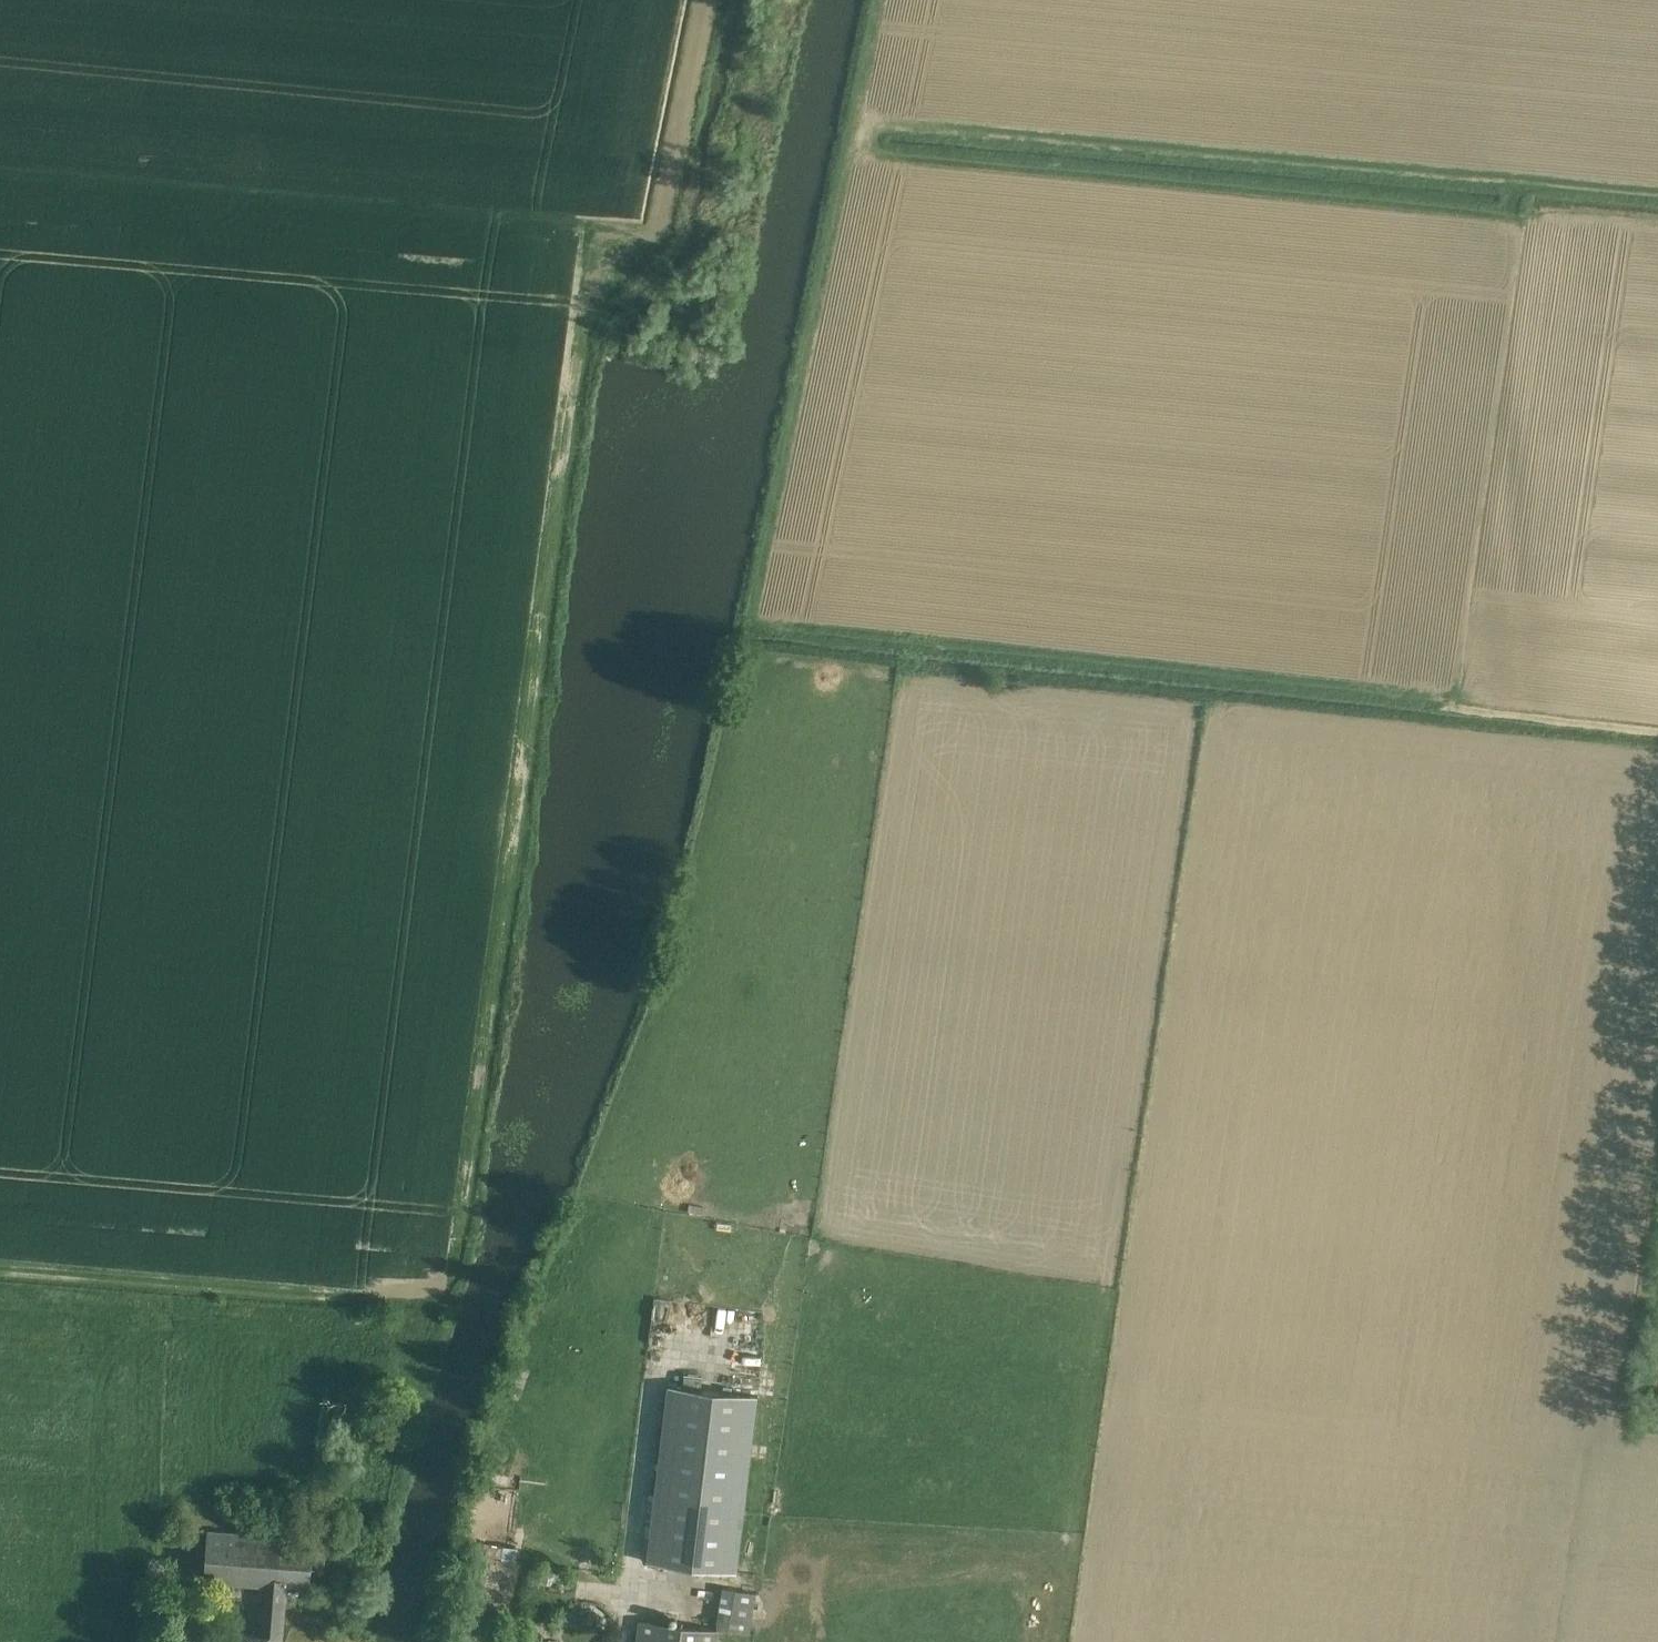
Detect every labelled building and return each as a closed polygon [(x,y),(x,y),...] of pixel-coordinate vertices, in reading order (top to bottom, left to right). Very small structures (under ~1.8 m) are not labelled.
[(668,1385),(647,1562),(736,1572),(757,1396),(668,1385)] [(275,1637),(281,1638),(285,1583),(309,1585),(313,1539),(208,1530),(204,1581),(206,1581),(206,1577),(265,1582),(261,1635),(230,1632),(229,1641),(275,1641),(275,1637)] [(478,1544),(476,1554),(501,1557),(502,1557),(503,1547),(502,1547),(478,1544)] [(477,1568),(474,1585),(491,1588),(494,1571),(477,1568)] [(544,1569),(543,1583),(551,1584),(553,1571),(544,1569)] [(720,1630),(749,1634),(756,1594),(727,1588),(720,1630)] [(579,1613),(578,1623),(587,1629),(596,1624),(597,1614),(588,1608),(579,1613)] [(640,1620),(637,1641),(716,1641),(717,1630),(640,1620)]
